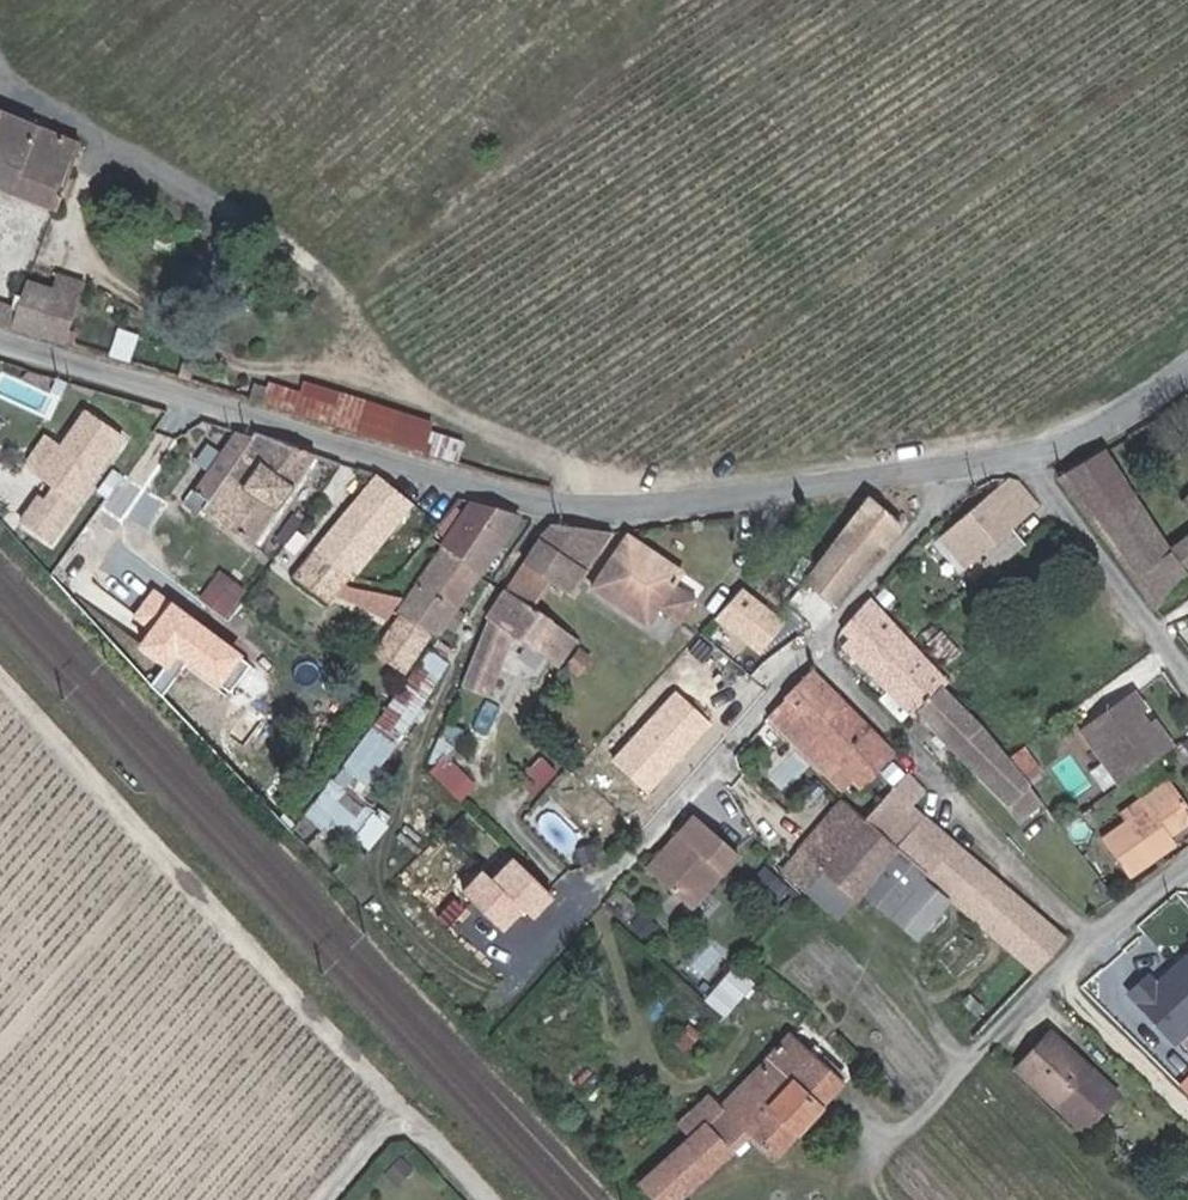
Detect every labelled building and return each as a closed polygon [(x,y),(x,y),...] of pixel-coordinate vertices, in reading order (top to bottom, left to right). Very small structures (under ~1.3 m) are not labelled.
[(17,102),(14,110),(41,121),(44,113),(17,102)] [(14,110),(0,105),(0,154),(5,156),(4,161),(10,163),(3,181),(3,182),(48,200),(73,133),(41,121),(14,110)] [(0,154),(0,181),(3,182),(3,181),(10,163),(4,161),(5,156),(0,154)] [(53,254),(43,282),(18,273),(10,296),(0,292),(0,317),(7,319),(64,337),(67,326),(62,323),(81,264),(53,254)] [(427,416),(299,376),(294,388),(264,379),(261,384),(248,380),(243,392),(418,445),(427,416)] [(116,430),(79,404),(54,439),(49,436),(29,465),(71,495),(116,430)] [(308,447),(249,425),(245,430),(218,465),(222,468),(196,502),(239,538),(243,533),(308,447)] [(245,430),(232,427),(183,491),(196,502),(222,468),(218,465),(245,430)] [(49,436),(39,428),(18,457),(29,465),(49,436)] [(1139,577),(1178,547),(1106,447),(1064,475),(1084,505),(1139,577)] [(399,494),(368,469),(304,543),(336,572),(399,494)] [(967,570),(984,556),(1008,535),(1036,511),(1008,489),(1004,486),(1000,489),(941,540),(967,570)] [(434,540),(472,567),(511,510),(463,495),(434,540)] [(899,533),(874,512),(810,583),(834,605),(899,533)] [(605,538),(551,530),(542,542),(589,571),(615,538),(605,538)] [(1008,535),(984,556),(997,571),(1021,550),(1008,535)] [(1178,547),(1139,577),(1160,606),(1187,583),(1187,539),(1178,547)] [(390,604),(395,608),(428,631),(472,567),(434,540),(403,584),(390,604)] [(508,595),(552,626),(589,571),(542,542),(506,594),(508,595)] [(684,579),(631,542),(595,592),(648,630),(657,618),(672,628),(683,612),(669,601),(684,579)] [(222,566),(199,593),(224,616),(248,589),(222,566)] [(318,594),(293,574),(268,605),(291,625),(318,594)] [(790,597),(764,575),(753,586),(779,609),(790,597)] [(389,617),(395,608),(390,604),(386,601),(392,592),(330,579),(326,585),(389,617)] [(834,605),(810,583),(775,621),(792,636),(801,628),(815,640),(840,611),(834,605)] [(873,599),(900,629),(911,620),(882,589),(873,599)] [(231,689),(253,658),(155,591),(140,612),(157,624),(144,643),(176,665),(182,655),(231,689)] [(552,626),(508,595),(493,616),(463,684),(489,695),(516,633),(563,667),(581,647),(552,626)] [(918,722),(922,719),(948,693),(951,690),(900,634),(870,602),(845,632),(853,641),(844,650),(886,689),(918,722)] [(911,620),(900,629),(901,629),(916,645),(927,636),(911,620)] [(432,649),(424,644),(378,709),(396,723),(423,683),(413,676),(432,649)] [(896,758),(811,671),(785,698),(788,701),(775,714),(772,719),(826,772),(836,763),(854,781),(863,790),(896,758)] [(948,693),(922,719),(978,780),(1012,817),(1036,799),(1026,785),(1011,765),(948,693)] [(1173,749),(1160,732),(1155,736),(1141,717),(1146,713),(1133,695),(1093,724),(1134,780),(1174,751),(1174,750),(1173,750),(1173,749)] [(1160,732),(1146,713),(1141,717),(1155,736),(1160,732)] [(1041,774),(1025,754),(1011,765),(1026,785),(1041,774)] [(464,793),(474,778),(443,759),(433,774),(464,793)] [(358,812),(322,777),(309,795),(345,830),(358,812)] [(908,778),(866,824),(823,874),(825,876),(856,902),(864,893),(900,853),(927,877),(994,936),(1038,975),(1065,944),(1012,897),(914,808),(927,794),(908,778)] [(1165,781),(1137,801),(1142,809),(1099,840),(1125,877),(1156,855),(1151,847),(1163,838),(1187,820),(1187,813),(1165,781)] [(1044,810),(1036,799),(1012,817),(1022,828),(1044,810)] [(823,874),(866,824),(843,804),(800,854),(791,864),(786,869),(809,892),(825,876),(823,874)] [(684,901),(731,847),(686,809),(640,861),(684,901)] [(1168,846),(1163,838),(1151,847),(1156,855),(1168,846)] [(927,877),(900,853),(864,893),(891,918),(927,877)] [(856,902),(825,876),(809,892),(838,921),(856,902)] [(1158,985),(1150,976),(1133,992),(1178,1040),(1187,1030),(1187,957),(1158,985)] [(726,1014),(750,982),(730,967),(706,998),(726,1014)] [(1124,1100),(1057,1034),(1038,1053),(1028,1043),(1012,1059),(1050,1097),(1089,1136),(1124,1100)] [(793,1039),(759,1075),(723,1112),(714,1103),(686,1131),(694,1140),(644,1189),(655,1199),(686,1199),(755,1137),(780,1159),(845,1085),(793,1039)] [(1180,1084),(1187,1092),(1187,1076),(1180,1084)]
